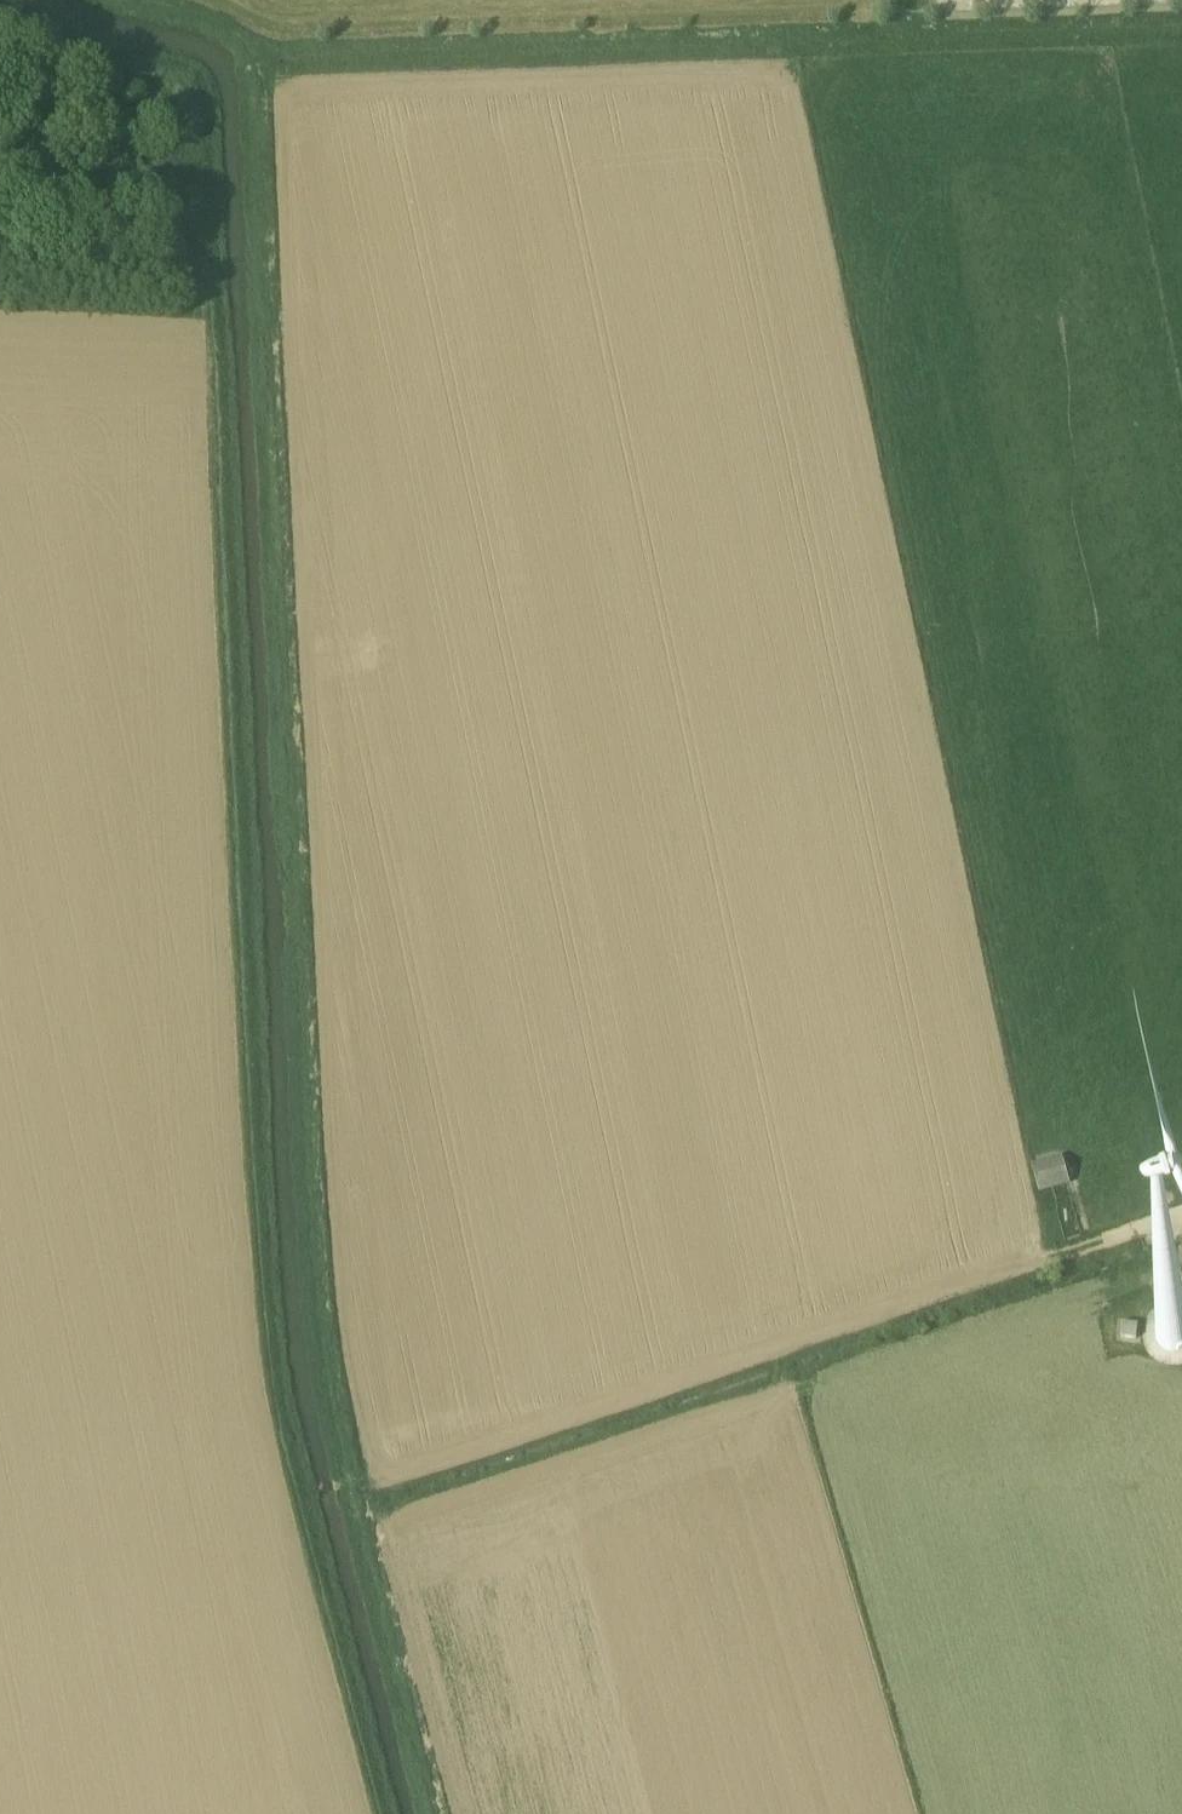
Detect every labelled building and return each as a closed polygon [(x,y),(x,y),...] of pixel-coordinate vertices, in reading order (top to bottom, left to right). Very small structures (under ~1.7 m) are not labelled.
[(1070,1185),(1062,1157),(1032,1165),(1040,1194),(1070,1185)] [(1181,1338),(1181,1319),(1158,1320),(1158,1339),(1181,1338)]
